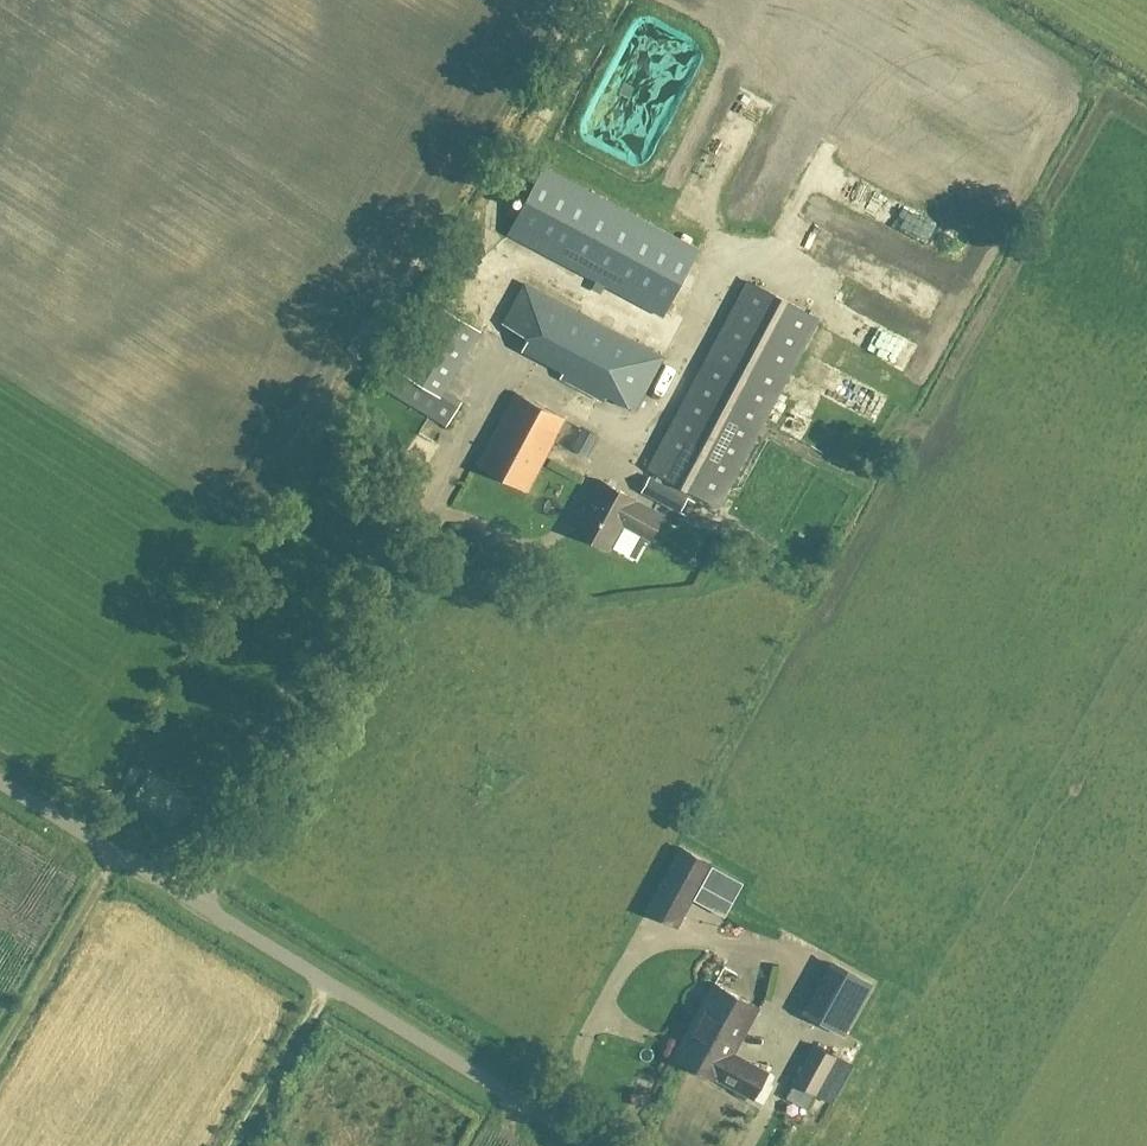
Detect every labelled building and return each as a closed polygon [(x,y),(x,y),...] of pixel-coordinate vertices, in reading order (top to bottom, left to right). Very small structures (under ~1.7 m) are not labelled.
[(662,320),(691,267),(699,251),(542,167),(506,236),(662,320)] [(635,413),(663,359),(523,284),(500,326),(523,336),(521,339),(526,341),(520,352),(561,374),(558,381),(600,403),(603,398),(635,413)] [(747,284),(648,471),(717,508),(816,320),(747,284)] [(446,428),(462,401),(445,392),(480,333),(435,306),(396,371),(383,391),(446,428)] [(567,448),(577,429),(514,395),(476,467),(525,493),(553,441),(567,448)] [(585,458),(596,437),(582,429),(571,451),(585,458)] [(678,513),(685,498),(647,478),(640,493),(678,513)] [(573,532),(608,551),(622,526),(649,541),(662,516),(635,502),(635,501),(600,482),(573,532)] [(674,928),(706,864),(676,849),(644,913),(674,928)] [(836,962),(806,1016),(842,1036),(872,982),(836,962)] [(758,1010),(712,985),(692,1021),(738,1046),(758,1010)] [(718,1083),(718,1082),(733,1055),(738,1046),(692,1021),(672,1058),(718,1083)] [(814,1049),(793,1086),(814,1097),(830,1106),(850,1069),(834,1060),(814,1049)] [(766,1074),(733,1055),(718,1082),(752,1100),(762,1105),(771,1088),(768,1086),(773,1078),(766,1075),(766,1074)]
